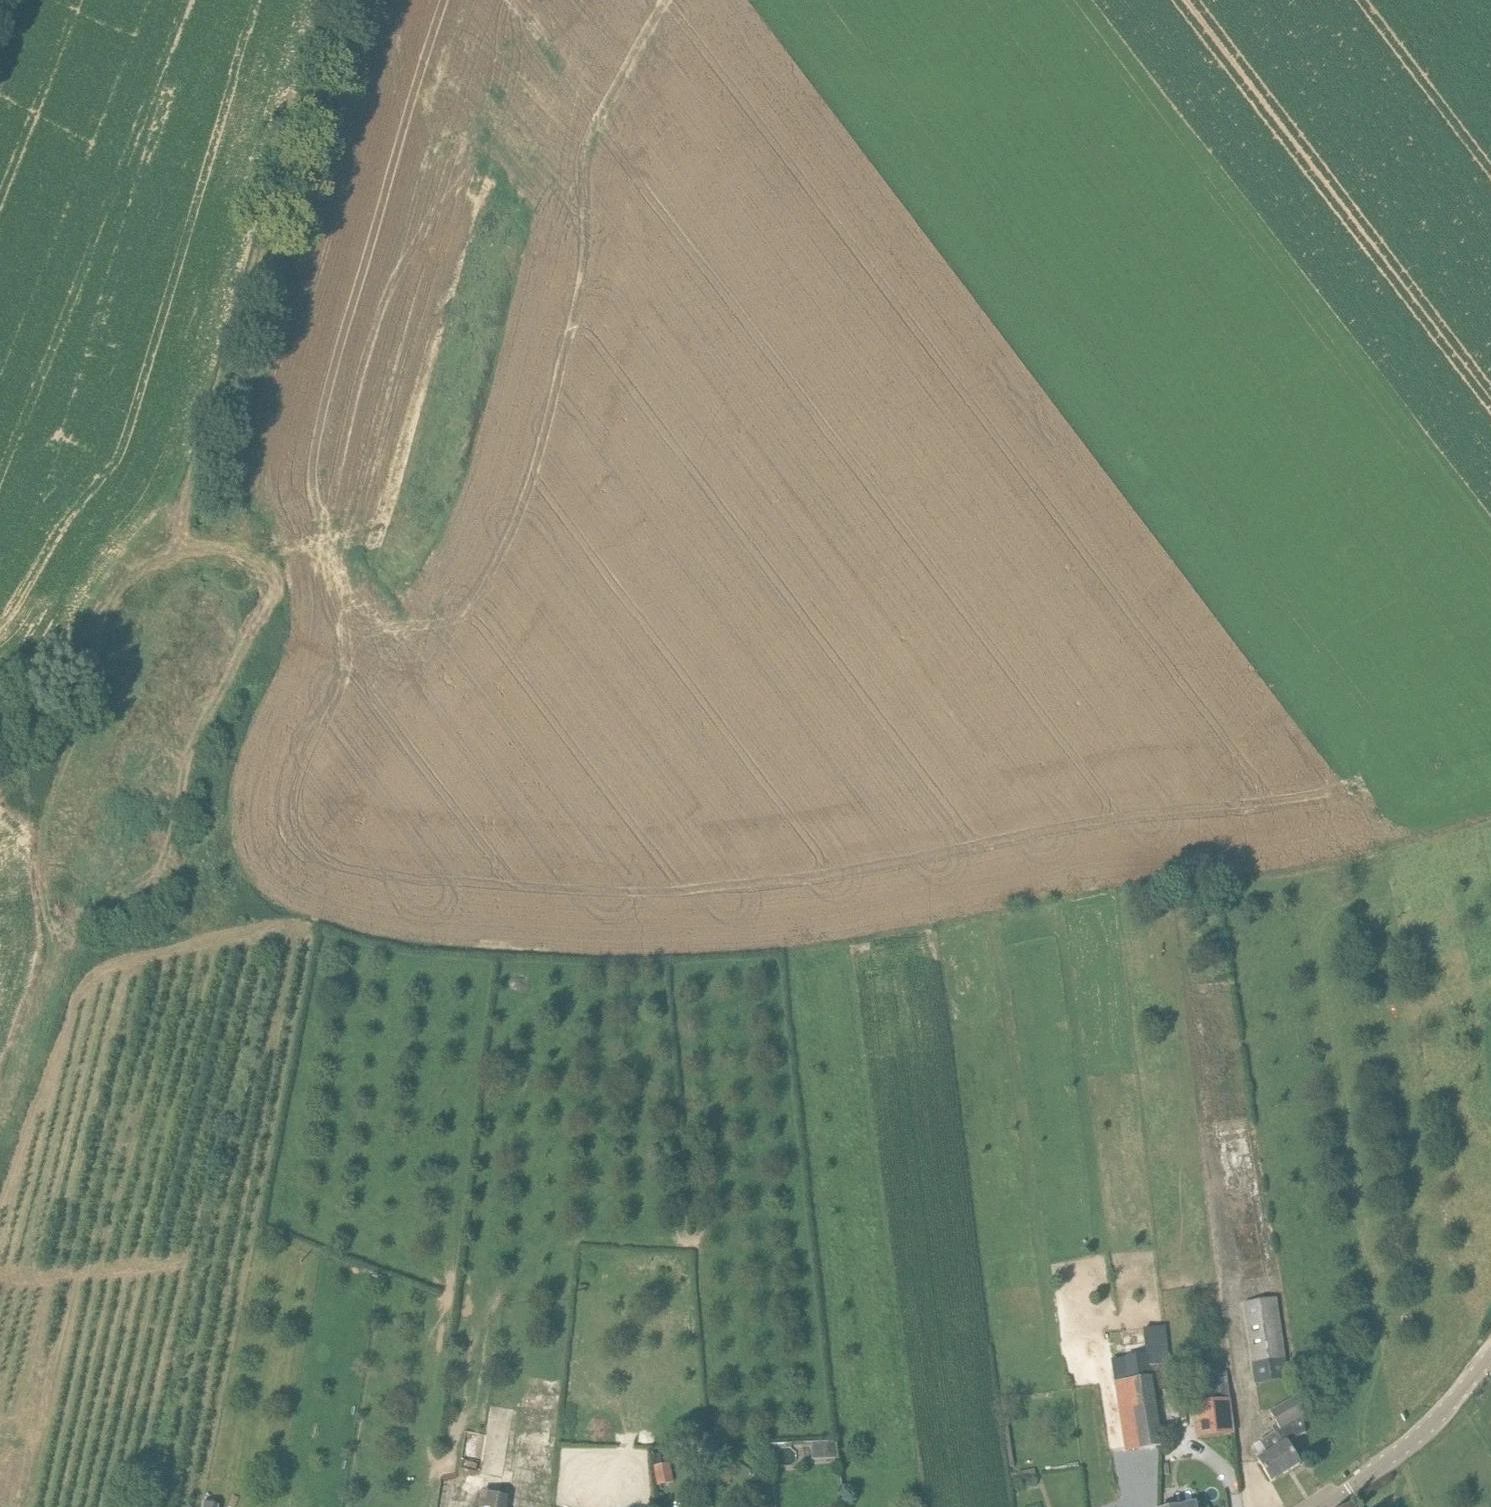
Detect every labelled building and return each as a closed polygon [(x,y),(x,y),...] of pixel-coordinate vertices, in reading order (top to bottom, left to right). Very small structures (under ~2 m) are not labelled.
[(1255,1383),(1287,1379),(1276,1299),(1244,1304),(1255,1383)] [(1126,1452),(1161,1446),(1149,1367),(1169,1365),(1165,1328),(1145,1329),(1148,1354),(1126,1357),(1132,1399),(1119,1401),(1126,1452)] [(1234,1434),(1227,1372),(1191,1376),(1198,1438),(1234,1434)] [(1271,1482),(1300,1464),(1287,1444),(1306,1432),(1300,1398),(1270,1415),(1277,1425),(1273,1427),(1275,1432),(1259,1442),(1267,1455),(1258,1461),(1271,1482)] [(815,1459),(839,1458),(839,1442),(814,1443),(815,1459)] [(673,1483),(670,1464),(654,1466),(657,1486),(673,1483)] [(560,1477),(557,1502),(575,1504),(579,1480),(560,1477)]
